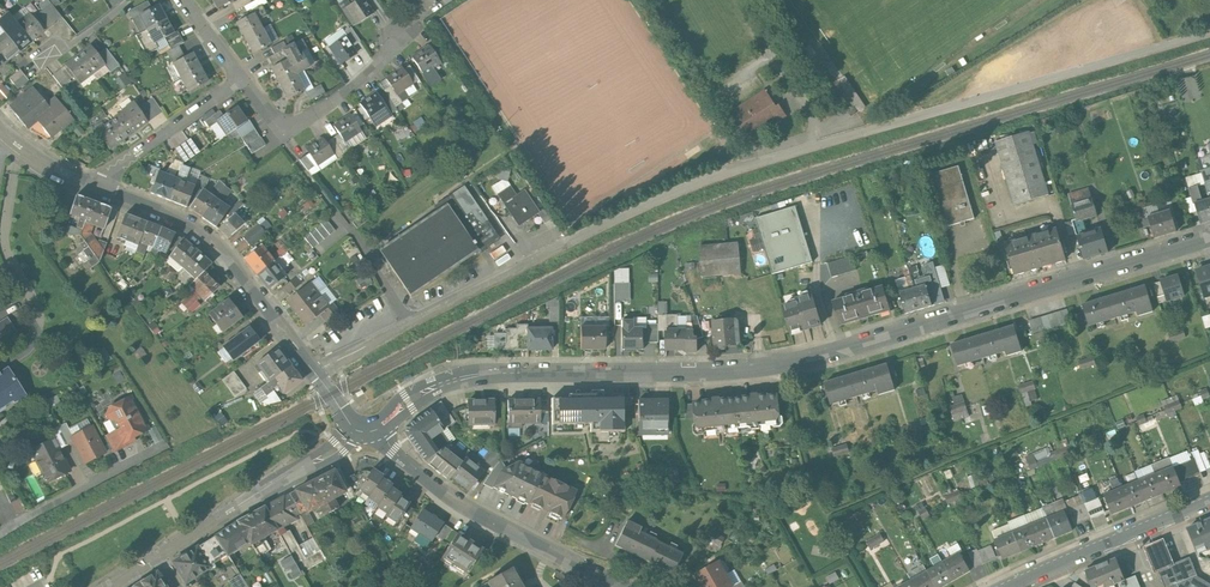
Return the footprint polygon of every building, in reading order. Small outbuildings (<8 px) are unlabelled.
[(217,9),(234,0),(212,0),(217,9)] [(243,16),(245,19),(236,23),(245,38),(262,29),(257,21),(267,16),(262,6),(267,4),(265,0),(257,0),(244,7),(248,13),(243,16)] [(349,7),(353,14),(351,16),(357,24),(373,14),(364,0),(359,0),(349,7)] [(427,9),(440,0),(421,0),(427,9)] [(147,2),(128,12),(132,20),(151,9),(147,2)] [(51,3),(36,14),(47,29),(62,17),(51,3)] [(151,9),(132,20),(140,34),(166,20),(158,6),(151,9)] [(10,15),(0,23),(0,28),(7,37),(19,52),(32,42),(19,26),(10,15)] [(44,32),(32,17),(19,26),(32,42),(44,32)] [(140,34),(136,36),(147,55),(158,49),(155,43),(164,38),(173,33),(166,20),(140,34)] [(262,29),(245,38),(253,54),(271,45),(262,29)] [(173,33),(164,38),(171,51),(184,44),(177,31),(173,33)] [(7,37),(0,42),(0,53),(7,62),(19,52),(7,37)] [(345,37),(331,47),(337,54),(334,55),(340,64),(356,53),(345,37)] [(284,41),(271,48),(275,55),(282,51),(287,48),(284,41)] [(287,48),(282,51),(287,60),(289,59),(297,74),(309,68),(309,66),(306,68),(303,63),(306,61),(301,52),(299,53),(294,44),(287,48)] [(91,47),(79,56),(91,72),(103,63),(91,47)] [(429,47),(413,57),(422,70),(430,65),(431,68),(439,62),(429,47)] [(192,54),(174,64),(182,78),(199,69),(192,54)] [(79,56),(66,65),(78,82),(91,72),(79,56)] [(287,60),(271,69),(280,84),(297,74),(289,59),(287,60)] [(61,69),(53,75),(62,88),(71,82),(61,69)] [(199,69),(182,78),(190,92),(207,83),(199,69)] [(404,69),(387,80),(396,93),(403,88),(404,90),(413,84),(404,69)] [(28,81),(20,70),(9,79),(18,90),(28,81)] [(125,73),(116,79),(124,89),(133,82),(125,73)] [(1177,81),(1186,104),(1204,96),(1195,73),(1177,81)] [(297,74),(280,84),(288,100),(306,91),(297,74)] [(840,80),(862,107),(868,102),(847,75),(840,80)] [(850,102),(836,81),(832,84),(834,87),(833,89),(844,106),(850,102)] [(0,85),(0,101),(2,103),(11,95),(2,84),(0,85)] [(34,89),(10,107),(26,127),(49,109),(34,89)] [(767,91),(730,113),(738,126),(742,123),(746,128),(744,129),(750,138),(787,115),(781,106),(775,110),(773,105),(775,104),(767,91)] [(376,94),(360,104),(375,127),(384,121),(380,114),(387,109),(376,94)] [(163,112),(153,98),(146,103),(156,117),(163,112)] [(36,120),(51,139),(74,122),(59,103),(36,120)] [(156,117),(146,103),(141,107),(150,120),(156,117)] [(148,124),(134,104),(123,112),(124,114),(136,131),(137,132),(148,124)] [(223,117),(217,121),(218,123),(227,136),(235,130),(246,122),(236,108),(223,117)] [(220,111),(205,122),(210,128),(218,123),(217,121),(223,117),(220,111)] [(124,114),(111,123),(123,140),(136,131),(124,114)] [(350,117),(335,127),(344,140),(350,136),(352,138),(360,132),(350,117)] [(246,122),(235,130),(245,146),(260,137),(249,120),(246,122)] [(123,140),(111,123),(99,132),(111,149),(123,140)] [(1029,132),(995,143),(1002,166),(1001,167),(1013,205),(1048,195),(1029,132)] [(323,139),(307,150),(316,164),(324,159),(325,161),(334,155),(327,145),(323,139)] [(189,141),(176,150),(184,161),(197,152),(189,141)] [(333,141),(327,145),(334,155),(334,156),(341,152),(333,141)] [(723,150),(717,152),(721,165),(727,163),(723,150)] [(164,174),(159,172),(156,179),(151,193),(169,200),(177,179),(183,165),(183,163),(175,160),(164,174)] [(190,168),(183,165),(177,179),(184,182),(190,168)] [(149,166),(145,175),(156,179),(159,172),(160,171),(149,166)] [(929,176),(944,228),(975,220),(960,167),(929,176)] [(207,178),(199,176),(196,182),(203,186),(207,178)] [(497,192),(512,186),(508,177),(493,184),(497,192)] [(184,182),(177,179),(169,200),(186,207),(195,186),(184,182)] [(220,181),(211,194),(217,197),(223,188),(225,186),(220,181)] [(519,193),(513,184),(499,194),(505,202),(519,193)] [(223,188),(217,197),(222,201),(229,192),(223,188)] [(445,206),(378,251),(409,296),(476,252),(477,254),(493,243),(488,235),(493,232),(464,188),(443,202),(445,206)] [(201,190),(189,208),(202,218),(217,197),(211,194),(210,196),(201,190)] [(1202,200),(1199,191),(1191,193),(1196,210),(1193,211),(1194,215),(1197,214),(1200,223),(1209,220),(1209,201),(1209,198),(1202,200)] [(524,192),(505,205),(519,226),(537,214),(538,213),(524,192)] [(93,202),(76,196),(69,216),(75,219),(76,216),(81,218),(86,220),(87,220),(93,202)] [(217,197),(202,218),(216,227),(228,209),(220,203),(222,201),(217,197)] [(1091,200),(1071,206),(1075,220),(1076,222),(1082,220),(1096,215),(1091,200)] [(111,209),(93,202),(87,220),(86,220),(83,229),(91,232),(92,227),(92,224),(103,229),(111,209)] [(239,202),(233,208),(236,212),(243,206),(239,202)] [(796,206),(755,218),(773,274),(813,262),(796,206)] [(538,213),(537,214),(545,225),(552,219),(545,208),(538,213)] [(1169,210),(1146,217),(1153,238),(1176,231),(1169,210)] [(147,222),(125,214),(116,238),(138,246),(147,222)] [(234,214),(218,228),(228,238),(244,225),(234,214)] [(362,215),(352,223),(357,229),(367,221),(362,215)] [(81,218),(76,230),(82,232),(83,229),(86,220),(81,218)] [(328,218),(305,236),(315,248),(337,229),(328,218)] [(1094,231),(1086,233),(1082,220),(1076,222),(1075,220),(1070,221),(1082,260),(1108,252),(1099,226),(1093,228),(1094,231)] [(160,228),(147,222),(138,246),(135,251),(144,255),(148,245),(153,247),(160,228)] [(259,225),(243,238),(250,246),(266,234),(259,225)] [(175,234),(160,228),(153,247),(152,248),(166,254),(175,234)] [(91,232),(83,229),(82,232),(80,236),(99,262),(103,252),(90,233),(91,232)] [(1055,229),(1005,244),(1013,273),(1064,258),(1055,229)] [(175,234),(166,254),(169,257),(182,240),(182,239),(175,234)] [(189,245),(182,240),(169,257),(182,268),(197,252),(188,245),(189,245)] [(704,273),(744,271),(742,242),(703,244),(704,273)] [(261,247),(245,259),(257,274),(277,259),(274,255),(270,258),(261,247)] [(280,250),(274,255),(277,259),(283,254),(280,250)] [(144,255),(135,251),(135,253),(128,259),(136,262),(135,265),(140,267),(144,255)] [(197,252),(182,268),(195,280),(204,272),(211,264),(206,260),(197,252)] [(283,254),(277,259),(280,263),(286,258),(283,254)] [(857,257),(825,260),(827,278),(859,275),(857,257)] [(277,259),(257,274),(269,289),(285,277),(276,266),(280,263),(277,259)] [(632,267),(616,267),(616,300),(631,300),(632,267)] [(1196,271),(1204,298),(1209,296),(1209,267),(1196,271)] [(213,281),(204,272),(195,280),(190,285),(197,293),(203,287),(212,295),(219,288),(213,281)] [(918,274),(910,276),(912,283),(917,281),(920,280),(918,274)] [(905,277),(896,280),(900,293),(899,293),(901,301),(898,302),(899,308),(903,307),(905,314),(919,310),(912,283),(910,276),(909,276),(905,277)] [(1178,276),(1160,282),(1166,301),(1184,296),(1178,276)] [(296,277),(283,287),(288,294),(301,284),(296,277)] [(925,285),(919,287),(917,281),(912,283),(919,310),(932,306),(925,285)] [(1166,301),(1160,282),(1153,284),(1159,303),(1166,301)] [(309,283),(289,300),(297,310),(318,294),(309,283)] [(1145,286),(1082,305),(1089,326),(1136,312),(1138,316),(1153,312),(1152,307),(1145,286)] [(212,295),(203,287),(197,293),(201,297),(199,299),(202,302),(204,300),(205,301),(212,295)] [(868,289),(846,296),(847,298),(833,302),(840,326),(890,310),(883,287),(869,291),(868,289)] [(318,294),(297,310),(308,324),(320,314),(329,308),(328,307),(318,294)] [(812,294),(796,299),(797,302),(783,306),(790,332),(801,328),(802,330),(821,324),(812,294)] [(241,318),(228,300),(209,315),(222,333),(241,318)] [(328,307),(329,308),(320,314),(325,321),(338,311),(332,304),(328,307)] [(1050,313),(1054,328),(1073,322),(1069,308),(1050,313)] [(677,316),(666,316),(666,331),(666,350),(687,350),(687,351),(698,351),(698,342),(696,342),(697,340),(696,339),(694,339),(694,331),(677,331),(677,316)] [(698,316),(690,319),(694,331),(694,339),(696,339),(697,340),(704,338),(698,316)] [(0,322),(0,348),(1,350),(13,342),(10,337),(16,333),(6,318),(0,322)] [(631,320),(622,320),(621,321),(621,349),(643,349),(643,342),(643,328),(632,328),(632,321),(631,320)] [(734,320),(714,322),(716,348),(736,346),(734,320)] [(659,325),(646,325),(646,328),(643,328),(643,342),(659,342),(659,331),(659,325)] [(527,330),(527,326),(517,326),(517,330),(508,330),(508,336),(505,336),(505,343),(502,343),(502,351),(527,351),(551,351),(551,330),(527,330)] [(1014,326),(951,345),(957,366),(1005,352),(1007,356),(1022,352),(1020,347),(1014,326)] [(604,327),(580,328),(580,350),(604,350),(604,327)] [(249,328),(231,341),(241,355),(259,343),(249,328)] [(1183,330),(1168,334),(1171,342),(1186,338),(1183,330)] [(278,348),(257,364),(270,381),(291,366),(278,348)] [(1093,357),(1078,361),(1081,369),(1096,365),(1093,357)] [(887,364),(824,384),(831,405),(877,391),(878,395),(895,390),(894,386),(887,364)] [(270,381),(274,387),(278,384),(280,386),(279,387),(284,394),(302,380),(295,371),(291,366),(270,381)] [(0,374),(0,412),(5,409),(6,404),(4,402),(11,397),(15,402),(25,396),(7,369),(0,374)] [(246,389),(233,371),(222,380),(235,397),(246,389)] [(270,381),(260,389),(266,396),(273,390),(272,388),(274,387),(270,381)] [(1033,381),(1018,386),(1020,394),(1036,389),(1033,381)] [(569,398),(551,399),(552,425),(590,424),(590,433),(624,432),(623,398),(596,398),(596,394),(569,395),(569,398)] [(752,397),(743,398),(743,399),(736,400),(739,429),(749,428),(753,430),(761,430),(760,427),(771,425),(775,428),(781,427),(784,424),(783,417),(780,415),(780,410),(779,396),(779,395),(769,396),(769,395),(758,396),(758,395),(752,396),(752,397)] [(786,395),(779,396),(780,410),(788,409),(786,395)] [(138,415),(129,397),(108,408),(109,408),(106,414),(109,420),(115,422),(119,429),(117,430),(118,433),(123,444),(124,443),(149,430),(144,421),(140,423),(136,416),(138,415)] [(729,399),(720,400),(720,399),(713,400),(713,401),(703,402),(704,403),(693,404),(695,418),(696,424),(693,427),(694,433),(697,436),(704,435),(707,432),(718,431),(718,434),(726,433),(729,430),(739,429),(736,400),(729,400),(729,399)] [(539,400),(508,401),(509,428),(521,427),(521,423),(540,423),(539,400)] [(492,401),(468,401),(468,427),(492,426),(492,401)] [(670,424),(670,401),(650,401),(639,401),(639,420),(642,420),(642,431),(657,431),(657,433),(669,433),(669,424),(670,424)] [(965,402),(950,407),(952,415),(967,410),(965,402)] [(693,404),(684,405),(686,419),(695,418),(693,404)] [(443,448),(437,453),(429,440),(444,429),(439,422),(430,410),(406,427),(405,433),(425,461),(449,480),(451,476),(462,463),(443,448)] [(449,414),(439,422),(444,429),(448,426),(454,422),(449,414)] [(70,427),(73,433),(88,427),(85,421),(70,427)] [(66,423),(58,428),(68,446),(75,442),(72,438),(73,437),(66,423)] [(916,424),(901,428),(903,436),(918,432),(916,424)] [(444,429),(429,440),(437,453),(443,448),(454,440),(457,438),(448,426),(444,429)] [(58,428),(57,427),(51,430),(61,449),(68,446),(58,428)] [(104,453),(92,428),(73,437),(72,438),(75,442),(85,463),(104,453)] [(118,433),(107,439),(106,436),(105,436),(114,453),(126,446),(124,443),(123,444),(118,433)] [(847,445),(832,449),(834,457),(849,452),(847,445)] [(58,450),(37,461),(43,474),(42,477),(43,480),(47,481),(47,482),(69,471),(58,450)] [(462,463),(451,476),(469,491),(484,472),(465,458),(462,463)] [(493,469),(484,484),(493,489),(493,487),(500,472),(507,469),(501,460),(493,469)] [(1193,460),(1178,466),(1184,480),(1199,474),(1193,460)] [(507,469),(500,472),(493,487),(528,504),(529,502),(542,475),(543,474),(519,462),(507,469)] [(1173,468),(1156,475),(1163,493),(1181,486),(1173,468)] [(373,469),(360,488),(361,490),(369,496),(370,496),(381,478),(382,479),(383,476),(373,469)] [(334,471),(315,481),(331,512),(338,508),(335,501),(330,500),(345,492),(334,471)] [(576,492),(542,475),(529,502),(563,519),(576,492)] [(1163,493),(1156,475),(1139,482),(1146,500),(1163,493)] [(381,478),(370,496),(369,496),(368,498),(378,505),(379,505),(390,487),(391,488),(392,485),(382,479),(381,478)] [(1118,479),(1110,483),(1114,492),(1104,496),(1112,515),(1129,507),(1122,489),(1118,479)] [(315,481),(296,491),(296,492),(290,495),(300,513),(306,509),(307,512),(308,512),(322,504),(320,508),(324,515),(331,512),(315,481)] [(1139,482),(1122,489),(1129,507),(1146,500),(1139,482)] [(390,487),(379,505),(378,505),(377,507),(387,514),(399,497),(401,494),(391,488),(390,487)] [(639,497),(625,490),(621,497),(635,504),(639,497)] [(283,497),(264,508),(276,530),(283,526),(296,519),(294,516),(300,513),(290,495),(284,498),(283,497)] [(399,497),(387,514),(386,516),(397,524),(401,517),(409,505),(410,503),(399,497)] [(1099,498),(1084,504),(1090,520),(1105,514),(1099,498)] [(1075,526),(1090,520),(1084,504),(1068,511),(1075,526)] [(409,505),(401,517),(407,521),(415,509),(409,505)] [(264,508),(238,522),(250,542),(249,542),(259,557),(270,550),(265,539),(266,536),(276,530),(264,508)] [(314,523),(308,512),(307,512),(306,509),(300,513),(307,527),(314,523)] [(443,523),(423,510),(411,528),(431,542),(443,523)] [(1064,513),(1047,520),(1055,538),(1072,531),(1064,513)] [(1047,520),(1030,527),(1038,545),(1055,538),(1047,520)] [(1187,529),(1197,553),(1209,548),(1209,520),(1187,529)] [(684,554),(639,532),(641,528),(627,521),(625,526),(615,545),(674,574),(684,554)] [(238,522),(215,536),(227,555),(228,555),(233,553),(241,549),(240,548),(249,542),(250,542),(238,522)] [(445,525),(437,537),(444,541),(452,529),(445,525)] [(305,559),(290,531),(287,532),(283,526),(276,530),(301,574),(326,560),(320,551),(305,559)] [(1030,527),(1013,534),(1021,552),(1038,545),(1030,527)] [(452,529),(444,541),(450,545),(458,533),(452,529)] [(725,539),(711,532),(707,539),(721,546),(725,539)] [(483,550),(458,533),(450,545),(442,557),(466,573),(471,565),(472,565),(483,550)] [(881,534),(866,542),(868,546),(883,538),(881,534)] [(1013,534),(996,541),(1004,559),(1021,552),(1013,534)] [(215,536),(201,545),(212,565),(227,555),(215,536)] [(883,538),(868,546),(870,549),(885,541),(883,538)] [(1154,573),(1158,572),(1174,565),(1163,539),(1144,547),(1154,573)] [(198,547),(173,562),(186,583),(211,568),(198,547)] [(979,553),(984,564),(996,559),(991,547),(979,553)] [(977,550),(969,553),(975,568),(984,564),(979,553),(977,550)] [(960,554),(943,563),(953,580),(970,571),(960,554)] [(1174,565),(1158,572),(1164,586),(1209,586),(1209,585),(1199,578),(1191,558),(1174,565)] [(1115,559),(1085,571),(1091,586),(1140,586),(1135,576),(1124,581),(1115,559)] [(706,561),(691,570),(695,576),(709,568),(706,561)] [(695,576),(701,586),(704,586),(726,574),(719,562),(709,568),(695,576)] [(927,572),(936,586),(942,586),(953,580),(943,563),(927,572)] [(488,581),(492,586),(521,586),(511,568),(488,581)] [(231,579),(236,586),(251,586),(243,572),(231,579)] [(911,581),(915,586),(936,586),(927,572),(911,581)] [(135,586),(166,586),(157,573),(135,586)] [(704,586),(733,586),(726,574),(704,586)]
